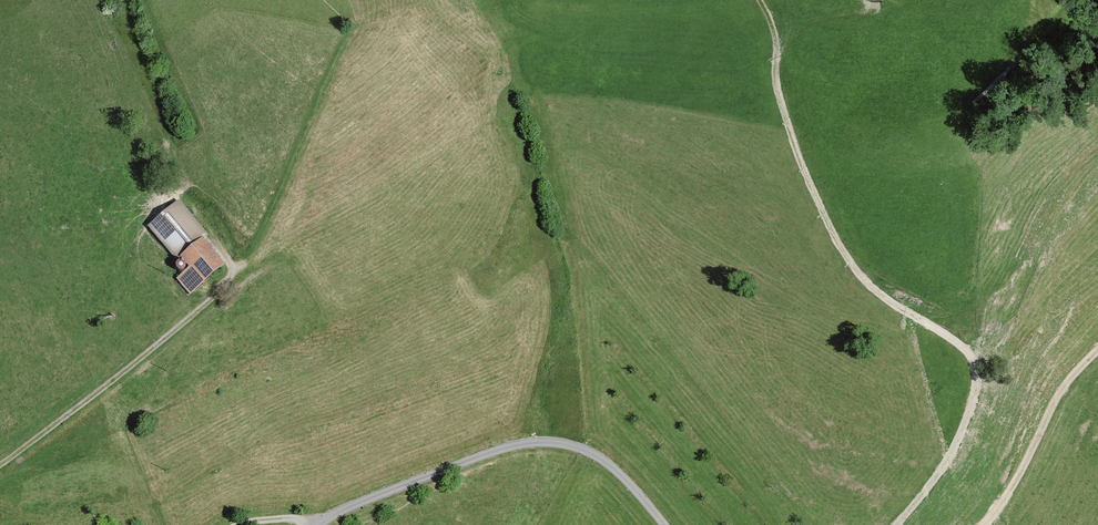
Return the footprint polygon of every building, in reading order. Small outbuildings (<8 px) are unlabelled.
[(208,234),(179,201),(150,226),(179,259),(182,256),(191,267),(179,278),(190,292),(223,264),(202,240),(208,234)]
